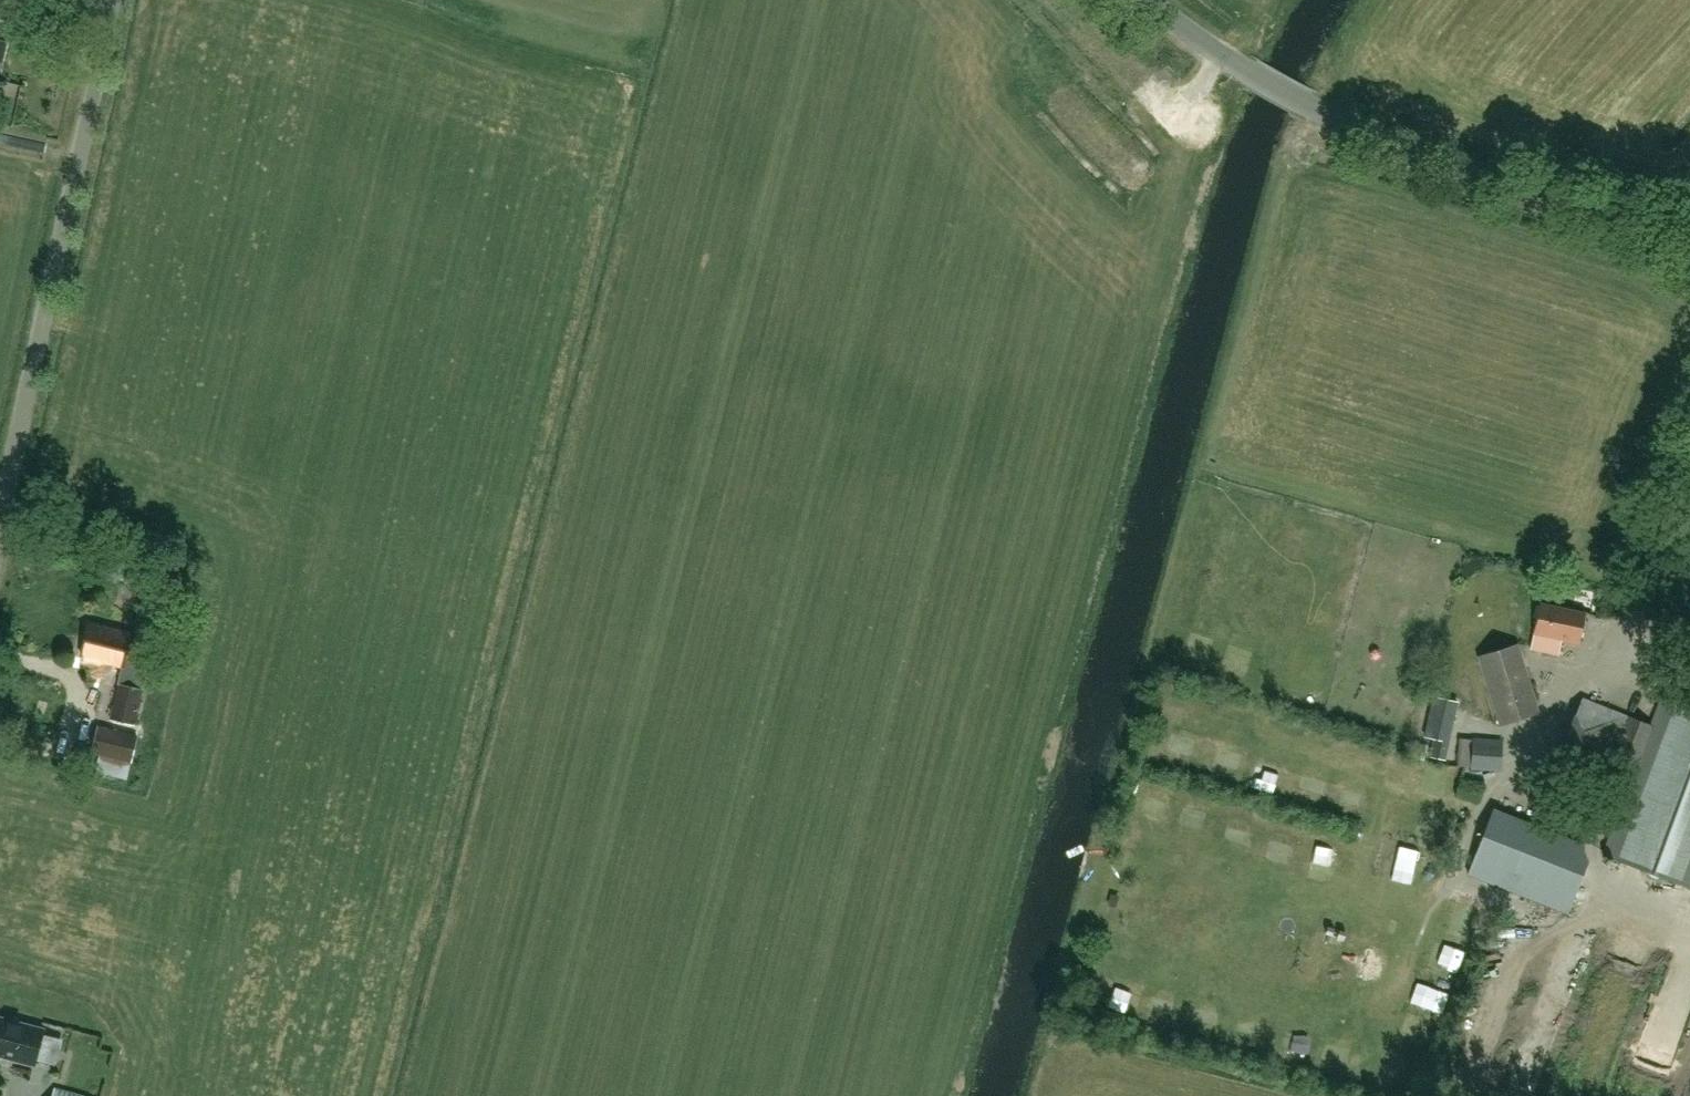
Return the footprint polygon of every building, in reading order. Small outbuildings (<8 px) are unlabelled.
[(24,95),(25,84),(1,83),(1,94),(24,95)] [(1579,644),(1586,612),(1541,602),(1535,633),(1562,638),(1561,640),(1579,644)] [(119,685),(120,685),(112,718),(134,724),(143,690),(142,689),(154,640),(131,635),(132,634),(89,624),(82,656),(124,665),(119,685)] [(1499,724),(1539,712),(1519,644),(1479,656),(1499,724)] [(1557,770),(1627,796),(1605,855),(1689,886),(1689,705),(1664,695),(1641,687),(1630,716),(1583,698),(1557,770)] [(1443,759),(1454,709),(1456,701),(1434,696),(1425,736),(1434,738),(1430,756),(1443,759)] [(92,752),(99,754),(131,762),(137,736),(109,729),(98,726),(92,752)] [(1471,768),(1488,769),(1499,769),(1502,740),(1473,737),(1471,768)] [(1166,803),(1169,792),(1147,786),(1144,797),(1166,803)] [(1468,875),(1497,886),(1568,913),(1588,860),(1583,844),(1494,808),(1468,875)] [(1452,951),(1462,955),(1470,937),(1460,932),(1452,951)] [(35,1065),(44,1029),(0,1018),(0,1056),(35,1065)] [(57,1087),(54,1095),(89,1095),(57,1087)]
